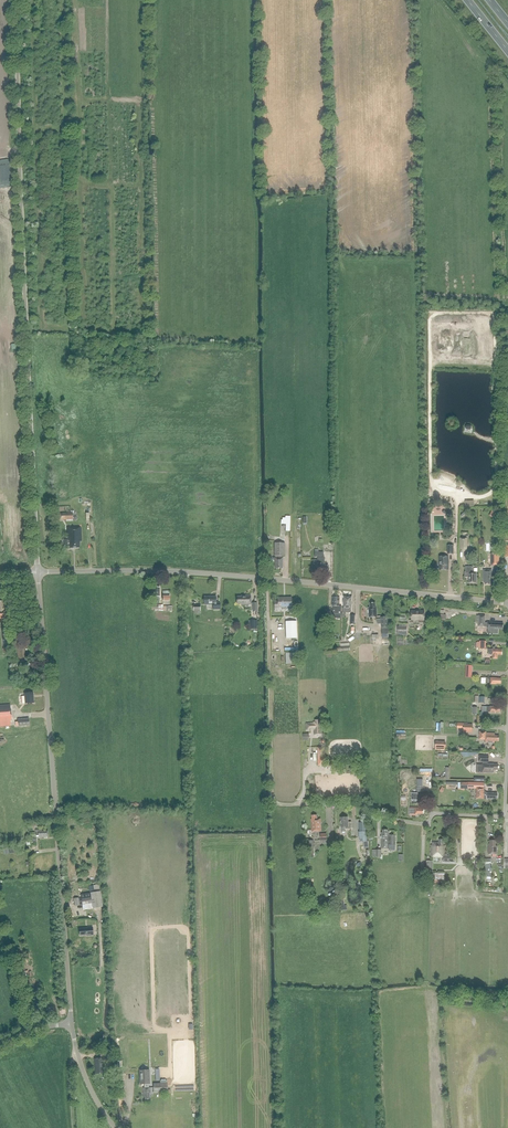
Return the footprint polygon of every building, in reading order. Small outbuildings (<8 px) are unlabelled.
[(493,510),(489,514),(494,519),(498,515),(493,510)] [(290,516),(285,516),(285,518),(282,518),(282,520),(281,520),(281,524),(285,524),(285,531),(290,531),(290,516)] [(77,527),(67,527),(68,540),(63,540),(64,545),(68,545),(68,544),(70,544),(70,549),(80,548),(79,542),(82,542),(81,528),(77,528),(77,527)] [(285,543),(275,543),(274,556),(276,556),(276,558),(274,558),(274,562),(275,562),(275,568),(281,568),(281,566),(283,566),(283,558),(282,558),(282,556),(285,556),(285,543)] [(324,556),(323,556),(323,552),(315,552),(314,557),(317,557),(317,560),(314,560),(314,564),(314,571),(324,571),(324,556)] [(491,565),(499,565),(499,553),(491,554),(491,565)] [(439,557),(439,570),(447,570),(447,566),(448,566),(448,557),(439,557)] [(473,574),(473,567),(466,567),(466,572),(465,572),(465,576),(469,576),(469,582),(476,582),(476,574),(473,574)] [(490,578),(492,578),(492,570),(483,570),(483,582),(485,582),(485,584),(490,584),(490,578)] [(251,605),(251,595),(241,595),(241,597),(236,597),(236,604),(241,604),(241,605),(251,605)] [(352,597),(344,596),(344,600),(343,600),(343,603),(344,603),(344,608),(342,608),(342,613),(344,613),(345,612),(351,613),(351,608),(352,597)] [(204,597),(204,605),(213,605),(213,610),(219,610),(219,603),(216,603),(216,597),(204,597)] [(277,601),(274,601),(274,608),(278,608),(278,607),(282,607),(282,609),(284,609),(284,607),(291,606),(291,597),(277,597),(277,601)] [(339,602),(339,598),(332,597),(331,606),(333,606),(332,614),(335,614),(335,618),(340,618),(341,614),(341,606),(339,606),(339,602)] [(415,620),(420,620),(420,622),(421,623),(423,623),(423,622),(424,620),(424,611),(411,611),(411,620),(415,620)] [(479,623),(479,626),(487,627),(487,628),(492,628),(492,633),(498,634),(498,628),(503,629),(503,623),(498,623),(499,623),(493,623),(485,622),(485,616),(479,615),(479,623)] [(389,638),(388,617),(380,617),(381,627),(382,639),(389,638)] [(285,621),(286,638),(297,638),(296,621),(285,621)] [(402,624),(399,624),(398,626),(398,633),(407,634),(407,626),(406,626),(407,625),(402,624)] [(16,647),(19,662),(26,661),(24,648),(23,648),(22,643),(18,644),(18,646),(16,647)] [(350,650),(349,643),(341,643),(341,647),(338,648),(338,651),(350,650)] [(492,649),(488,649),(488,655),(491,655),(493,655),(493,659),(498,659),(498,655),(502,655),(502,650),(498,649),(492,649)] [(22,703),(25,703),(25,704),(33,703),(32,693),(24,693),(24,696),(21,697),(22,703)] [(10,726),(9,720),(11,720),(10,705),(0,706),(0,727),(10,726)] [(314,723),(307,723),(307,730),(314,730),(314,734),(322,734),(322,725),(321,725),(320,720),(315,720),(315,722),(314,722),(314,723)] [(472,733),(472,725),(463,725),(463,733),(472,733)] [(499,741),(499,736),(495,736),(495,733),(486,733),(486,732),(479,732),(479,737),(479,736),(479,740),(485,740),(485,743),(495,743),(495,741),(499,741)] [(484,773),(494,773),(494,770),(498,770),(498,765),(494,765),(487,764),(487,762),(489,762),(489,756),(480,756),(479,762),(483,762),(483,765),(477,765),(477,773),(484,773)] [(477,788),(477,794),(477,798),(476,799),(484,799),(487,799),(493,799),(497,799),(497,794),(493,794),(493,793),(487,793),(484,793),(484,788),(477,788)] [(311,819),(311,831),(320,831),(320,818),(316,818),(316,815),(312,815),(312,819),(311,819)] [(345,828),(351,828),(351,821),(348,822),(348,817),(340,817),(341,827),(341,830),(345,830),(345,828)] [(42,829),(35,830),(36,836),(39,835),(39,838),(46,837),(46,836),(48,836),(48,831),(42,831),(42,829)] [(389,850),(395,850),(395,835),(389,835),(389,831),(388,831),(388,830),(382,830),(382,832),(381,832),(381,848),(389,848),(389,850)] [(367,841),(366,831),(359,832),(359,838),(360,838),(360,842),(367,841)] [(443,845),(443,839),(439,839),(439,842),(432,842),(432,845),(431,845),(431,857),(440,857),(440,856),(443,856),(443,861),(455,861),(455,857),(451,857),(451,855),(447,855),(447,853),(444,853),(445,845),(443,845)] [(489,843),(488,854),(497,854),(497,846),(496,846),(496,840),(490,840),(490,843),(489,843)] [(15,872),(23,872),(23,863),(15,863),(15,872)] [(444,873),(434,873),(434,883),(438,883),(438,880),(444,880),(444,873)] [(82,904),(83,910),(103,907),(100,891),(94,892),(93,885),(89,886),(90,893),(81,894),(81,898),(79,898),(73,898),(74,906),(82,904)] [(80,929),(80,936),(87,935),(87,936),(94,936),(93,927),(88,927),(88,928),(80,929)] [(103,1073),(103,1068),(104,1068),(103,1058),(94,1059),(94,1066),(96,1066),(96,1073),(103,1073)] [(149,1070),(139,1070),(140,1084),(144,1084),(144,1088),(143,1088),(143,1097),(145,1097),(145,1099),(149,1099),(149,1093),(150,1093),(150,1087),(149,1087),(148,1084),(150,1084),(149,1070)] [(167,1083),(153,1084),(153,1093),(168,1092),(167,1083)]
